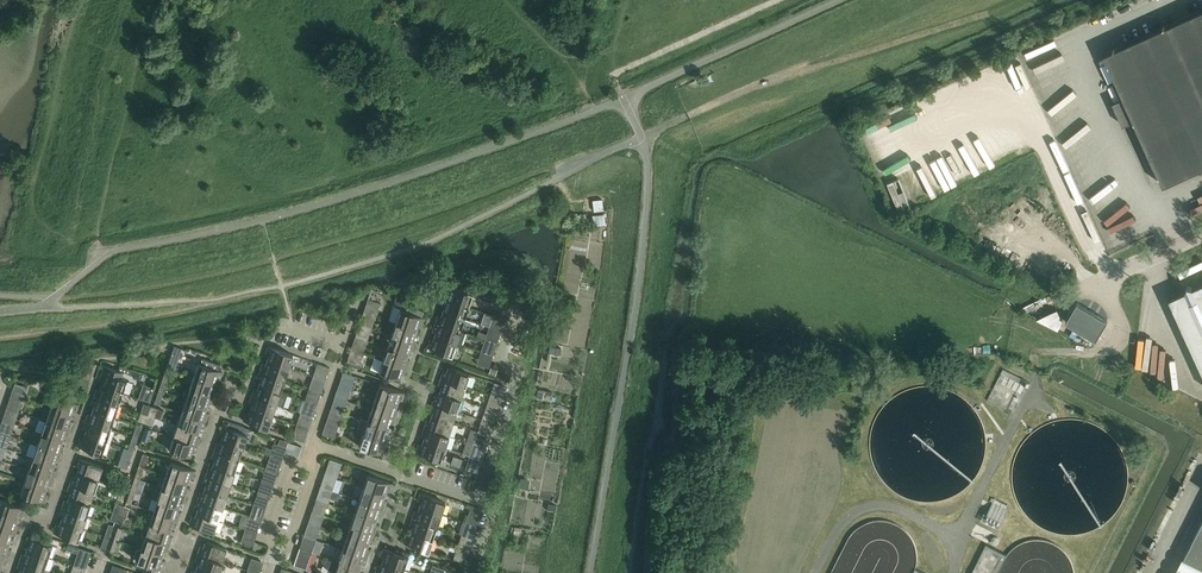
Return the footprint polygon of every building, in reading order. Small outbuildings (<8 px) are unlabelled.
[(1201,168),(1201,10),(1104,54),(1124,97),(1113,102),(1123,125),(1134,120),(1163,185),(1201,168)] [(1169,298),(1201,371),(1201,283),(1192,288),(1187,286),(1186,291),(1169,298)] [(446,290),(444,298),(468,306),(472,293),(453,287),(451,292),(446,290)] [(371,289),(368,299),(375,301),(378,291),(371,289)] [(478,289),(476,296),(483,298),(485,291),(478,289)] [(397,296),(395,300),(397,304),(401,306),(402,304),(404,299),(397,296)] [(446,307),(444,312),(464,318),(468,306),(444,298),(441,306),(446,307)] [(366,304),(378,308),(380,303),(375,301),(368,299),(366,304)] [(1078,303),(1067,321),(1096,339),(1108,320),(1078,303)] [(393,306),(388,320),(396,322),(416,329),(417,325),(421,326),(424,318),(424,317),(405,311),(400,309),(401,308),(393,306)] [(1058,328),(1063,318),(1058,307),(1035,316),(1058,328)] [(495,309),(493,315),(505,319),(507,313),(495,309)] [(438,315),(435,322),(460,331),(464,318),(444,312),(443,316),(438,315)] [(491,319),(504,323),(505,319),(493,315),(491,319)] [(361,319),(359,324),(372,328),(373,323),(361,319)] [(396,322),(392,335),(416,343),(418,335),(414,334),(416,329),(396,322)] [(438,331),(436,336),(456,343),(456,342),(461,344),(465,333),(460,331),(435,322),(433,330),(438,331)] [(359,324),(357,328),(370,333),(372,328),(359,324)] [(486,334),(484,339),(497,343),(499,338),(486,334)] [(392,335),(387,347),(407,354),(409,349),(413,350),(416,343),(392,335)] [(451,355),(456,343),(436,336),(434,341),(430,339),(427,347),(451,355)] [(483,344),(495,348),(497,343),(484,339),(483,344)] [(352,343),(351,349),(363,353),(365,348),(352,343)] [(483,344),(480,351),(493,355),(495,348),(483,344)] [(270,356),(269,360),(288,367),(293,355),(268,346),(265,355),(270,356)] [(387,347),(383,359),(408,367),(410,360),(406,358),(407,354),(387,347)] [(351,349),(349,353),(362,358),(363,353),(351,349)] [(198,363),(194,376),(214,383),(215,378),(220,380),(223,372),(216,370),(218,364),(202,358),(200,364),(198,363)] [(405,375),(408,367),(383,359),(379,372),(399,378),(401,373),(405,375)] [(488,368),(490,364),(490,363),(478,359),(476,364),(488,368)] [(262,364),(260,371),(284,379),(288,367),(269,360),(267,366),(262,364)] [(347,360),(345,366),(357,370),(359,364),(347,360)] [(316,368),(328,372),(330,367),(317,363),(316,368)] [(105,382),(103,386),(122,393),(127,380),(122,378),(124,372),(104,366),(100,380),(105,382)] [(167,367),(163,379),(168,381),(172,368),(167,367)] [(443,371),(440,379),(465,387),(469,374),(450,367),(448,372),(443,371)] [(491,367),(489,373),(495,376),(497,369),(491,367)] [(262,380),(260,385),(280,392),(284,379),(260,371),(257,379),(262,380)] [(343,371),(341,377),(353,381),(355,376),(343,371)] [(194,376),(190,388),(214,396),(217,389),(212,387),(214,383),(194,376)] [(163,379),(159,391),(163,393),(168,381),(163,379)] [(443,387),(441,392),(461,399),(465,387),(440,379),(438,386),(443,387)] [(15,383),(11,395),(23,400),(27,387),(15,383)] [(311,383),(309,388),(321,392),(323,387),(311,383)] [(494,383),(490,395),(502,399),(506,387),(494,383)] [(380,384),(376,397),(396,403),(397,399),(402,400),(404,392),(380,384)] [(254,390),(252,395),(276,403),(283,406),(287,394),(280,392),(277,390),(260,385),(259,390),(254,388),(254,390)] [(97,389),(94,397),(118,405),(122,393),(103,386),(102,391),(97,389)] [(190,388),(186,400),(205,407),(207,402),(212,404),(214,396),(190,388)] [(307,393),(319,397),(321,392),(309,388),(307,393)] [(159,391),(154,403),(159,405),(163,393),(159,391)] [(336,391),(334,396),(347,401),(348,396),(336,391)] [(143,399),(145,400),(150,402),(152,394),(145,392),(143,399)] [(435,395),(432,403),(457,411),(461,399),(441,392),(440,397),(435,395)] [(254,405),(252,409),(272,416),(276,403),(252,395),(249,403),(254,405)] [(54,396),(50,409),(70,415),(71,411),(76,412),(79,404),(54,396)] [(334,396),(333,401),(345,406),(347,401),(334,396)] [(96,406),(95,410),(114,417),(118,405),(94,397),(92,404),(96,406)] [(376,397),(371,409),(396,417),(399,410),(394,408),(396,403),(376,397)] [(489,399),(486,406),(498,410),(501,403),(489,399)] [(186,400),(181,413),(206,421),(208,413),(204,412),(205,407),(186,400)] [(8,402),(6,408),(19,412),(20,407),(8,402)] [(144,403),(141,413),(148,415),(151,406),(144,403)] [(434,412),(433,416),(452,423),(457,411),(432,403),(430,410),(434,412)] [(151,406),(148,415),(155,417),(158,408),(151,406)] [(486,406),(483,414),(496,418),(498,410),(486,406)] [(302,407),(301,412),(313,416),(314,411),(302,407)] [(6,408),(5,412),(17,417),(19,412),(6,408)] [(158,408),(155,417),(162,419),(165,411),(158,408)] [(50,409),(46,421),(70,429),(73,422),(68,420),(70,415),(50,409)] [(246,412),(243,421),(267,429),(272,416),(252,409),(251,414),(246,412)] [(371,409),(367,421),(387,428),(389,423),(393,425),(396,417),(371,409)] [(88,413),(86,421),(110,429),(114,417),(95,410),(93,415),(88,413)] [(299,417),(311,421),(313,416),(301,412),(299,417)] [(138,421),(143,423),(145,423),(148,415),(141,413),(138,421)] [(181,413),(177,425),(197,431),(199,427),(203,428),(206,421),(181,413)] [(483,414),(482,419),(494,424),(496,418),(483,414)] [(148,415),(145,423),(152,426),(155,417),(148,415)] [(328,416),(326,421),(338,425),(340,421),(328,416)] [(427,419),(424,427),(448,435),(452,423),(433,416),(431,421),(427,419)] [(223,426),(220,434),(225,436),(223,440),(243,446),(247,434),(246,434),(249,427),(230,421),(225,419),(223,426)] [(480,424),(492,428),(494,424),(482,419),(480,424)] [(46,421),(42,433),(61,440),(63,435),(68,437),(70,429),(46,421)] [(88,430),(86,435),(106,441),(110,429),(86,421),(83,428),(88,430)] [(326,421),(324,426),(337,430),(338,425),(326,421)] [(367,421),(363,433),(388,442),(390,434),(386,433),(387,428),(367,421)] [(137,424),(132,437),(137,438),(142,426),(137,424)] [(478,431),(490,435),(492,428),(480,424),(479,427),(478,431)] [(177,425),(173,437),(198,445),(200,438),(195,436),(197,431),(177,425)] [(0,427),(0,432),(11,436),(12,430),(0,426),(0,427)] [(426,436),(425,441),(444,447),(448,435),(424,427),(422,435),(426,436)] [(146,428),(142,440),(147,442),(151,429),(146,428)] [(467,441),(466,441),(474,443),(475,439),(487,443),(490,435),(478,431),(472,429),(471,429),(467,441)] [(294,432),(292,437),(304,441),(306,436),(294,432)] [(42,433),(37,445),(62,453),(64,446),(60,444),(61,440),(42,433)] [(385,449),(388,442),(363,433),(359,446),(379,453),(381,448),(385,449)] [(80,437),(77,446),(82,447),(80,452),(100,459),(102,454),(106,441),(86,435),(85,439),(80,437)] [(132,437),(128,449),(133,451),(137,438),(132,437)] [(195,453),(198,445),(173,437),(169,450),(188,456),(190,451),(195,453)] [(475,439),(474,443),(486,447),(487,443),(475,439)] [(217,443),(214,451),(239,458),(243,446),(223,440),(222,445),(217,443)] [(440,460),(444,447),(425,441),(423,445),(418,444),(416,452),(440,460)] [(466,441),(462,453),(469,455),(474,443),(466,441)] [(272,448),(285,452),(286,447),(274,443),(272,448)] [(469,455),(482,460),(486,447),(474,443),(469,455)] [(37,445),(33,457),(53,464),(55,459),(59,461),(62,453),(37,445)] [(124,461),(129,463),(133,451),(128,449),(124,461)] [(216,460),(215,464),(235,470),(239,458),(214,451),(212,458),(216,460)] [(143,453),(139,465),(144,467),(148,455),(143,453)] [(477,473),(477,472),(482,460),(469,455),(465,469),(477,473)] [(33,457),(29,469),(54,478),(56,470),(51,469),(53,464),(33,457)] [(81,468),(79,473),(99,479),(103,467),(79,458),(76,466),(81,468)] [(171,462),(166,475),(187,482),(188,477),(192,479),(195,471),(171,462)] [(329,462),(327,467),(339,471),(341,466),(329,462)] [(267,463),(266,468),(278,472),(279,467),(267,463)] [(209,467),(206,475),(230,483),(235,470),(215,464),(213,469),(209,467)] [(139,465),(135,478),(139,480),(144,467),(139,465)] [(264,473),(276,477),(278,472),(266,468),(264,473)] [(29,469),(25,482),(45,488),(46,484),(51,485),(54,478),(29,469)] [(73,476),(71,483),(95,491),(99,479),(79,473),(78,477),(73,476)] [(125,474),(121,487),(126,488),(130,476),(125,474)] [(166,475),(162,487),(186,496),(189,488),(185,487),(187,482),(166,475)] [(208,484),(207,489),(226,495),(230,483),(206,475),(203,483),(208,484)] [(368,475),(364,488),(383,494),(385,490),(389,491),(392,483),(368,475)] [(135,478),(131,490),(135,491),(139,480),(135,478)] [(21,494),(26,496),(45,502),(48,494),(43,493),(45,488),(25,482),(21,494)] [(322,482),(320,487),(332,491),(334,486),(322,482)] [(73,492),(71,497),(91,503),(95,491),(71,483),(68,491),(73,492)] [(117,499),(122,501),(126,488),(121,487),(117,499)] [(162,487),(158,499),(178,506),(180,502),(184,503),(186,496),(162,487)] [(320,487),(319,491),(319,492),(331,496),(332,491),(320,487)] [(259,488),(257,492),(270,496),(271,492),(259,488)] [(364,488),(359,500),(384,508),(386,501),(382,499),(383,494),(364,488)] [(200,492),(198,499),(222,507),(226,495),(207,489),(205,493),(200,492)] [(131,490),(126,502),(131,504),(135,491),(131,490)] [(333,491),(330,498),(335,500),(338,498),(340,493),(333,491)] [(255,498),(268,502),(270,496),(257,492),(255,498)] [(423,502),(421,507),(441,514),(445,501),(421,493),(418,501),(423,502)] [(65,500),(62,507),(86,516),(91,503),(71,497),(69,502),(65,500)] [(158,499),(154,511),(178,520),(180,513),(177,511),(178,506),(158,499)] [(200,509),(199,512),(218,520),(222,507),(198,499),(195,507),(200,509)] [(0,502),(0,514),(14,518),(16,519),(17,515),(22,517),(25,508),(1,500),(0,502)] [(359,500),(355,512),(374,518),(376,519),(377,514),(381,516),(384,508),(359,500)] [(116,502),(113,511),(120,514),(123,505),(116,502)] [(123,505),(120,514),(127,516),(130,507),(123,505)] [(471,505),(470,509),(482,514),(484,509),(471,505)] [(64,517),(63,521),(82,528),(86,516),(62,507),(59,515),(64,517)] [(313,507),(312,511),(324,515),(326,511),(313,507)] [(415,510),(412,518),(414,518),(436,526),(441,514),(421,507),(419,512),(415,510)] [(468,515),(480,519),(482,514),(470,509),(468,515)] [(110,520),(115,521),(117,522),(118,518),(120,514),(113,511),(110,520)] [(154,511),(149,524),(169,530),(171,526),(175,527),(178,520),(154,511)] [(312,511),(310,516),(323,520),(324,515),(312,511)] [(192,516),(190,523),(189,524),(213,532),(218,520),(199,512),(197,517),(192,516)] [(251,512),(249,516),(261,521),(263,516),(251,512)] [(355,512),(351,524),(376,533),(378,525),(374,524),(376,519),(374,518),(355,512)] [(17,533),(19,525),(14,523),(16,519),(14,518),(0,514),(0,527),(17,533)] [(118,518),(117,522),(124,525),(127,516),(120,514),(118,518)] [(247,522),(260,526),(261,521),(249,516),(247,522)] [(413,527),(412,531),(432,538),(433,537),(439,539),(442,530),(436,528),(436,526),(414,518),(412,518),(409,526),(413,527)] [(56,524),(54,532),(78,540),(82,528),(63,521),(61,526),(56,524)] [(1201,566),(1201,522),(1184,558),(1201,566)] [(109,523),(105,535),(110,537),(114,525),(109,523)] [(149,524),(145,535),(170,544),(172,536),(168,535),(169,530),(149,524)] [(351,524),(347,537),(368,544),(369,539),(373,540),(376,533),(351,524)] [(118,526),(114,539),(119,540),(123,528),(118,526)] [(8,543),(9,539),(14,540),(17,533),(0,527),(0,541),(8,543)] [(463,529),(461,534),(473,539),(475,534),(463,529)] [(305,531),(304,535),(316,539),(317,535),(305,531)] [(407,535),(404,543),(428,551),(432,538),(412,531),(410,536),(407,535)] [(460,539),(472,544),(473,539),(461,534),(460,539)] [(105,535),(100,548),(105,549),(110,537),(105,535)] [(145,535),(141,548),(161,554),(162,550),(167,551),(170,544),(145,535)] [(304,535),(302,540),(302,541),(314,545),(316,539),(304,535)] [(30,546),(29,551),(48,557),(52,544),(28,536),(26,544),(30,546)] [(253,546),(255,541),(242,536),(241,541),(253,546)] [(347,537),(343,549),(367,557),(370,549),(366,548),(368,544),(347,537)] [(114,539),(110,551),(115,553),(119,540),(114,539)] [(8,557),(11,549),(6,548),(8,543),(0,541),(0,554),(8,557)] [(200,546),(198,553),(222,561),(226,549),(207,542),(205,548),(200,546)] [(1007,555),(993,547),(986,544),(971,572),(998,572),(1007,555)] [(141,568),(155,572),(160,572),(164,561),(159,559),(161,554),(141,548),(141,550),(137,549),(135,556),(138,557),(137,561),(142,563),(141,568)] [(385,558),(384,562),(403,569),(408,556),(383,548),(381,556),(385,558)] [(343,549),(339,561),(360,568),(361,563),(365,564),(367,557),(343,549)] [(22,553),(20,561),(44,569),(48,557),(29,551),(27,555),(22,553)] [(76,558),(88,562),(89,557),(77,553),(76,558)] [(199,567),(216,572),(218,572),(222,561),(198,553),(195,561),(200,562),(199,567)] [(1,563),(6,564),(8,557),(0,554),(0,565),(1,563)] [(454,554),(453,559),(465,564),(467,558),(454,554)] [(297,556),(294,565),(306,569),(309,560),(297,556)] [(1184,558),(1176,572),(1201,572),(1201,566),(1184,558)] [(358,572),(360,568),(339,561),(332,559),(327,572),(360,572),(358,572)] [(21,572),(43,572),(44,569),(20,561),(17,568),(22,570),(21,572)] [(247,570),(256,572),(260,572),(262,566),(250,562),(247,570)] [(375,572),(402,572),(403,569),(384,562),(382,567),(377,565),(375,572)] [(111,570),(121,572),(124,572),(125,569),(113,565),(111,570)] [(440,572),(451,572),(447,572),(444,571),(445,569),(432,565),(431,570),(440,572)]
